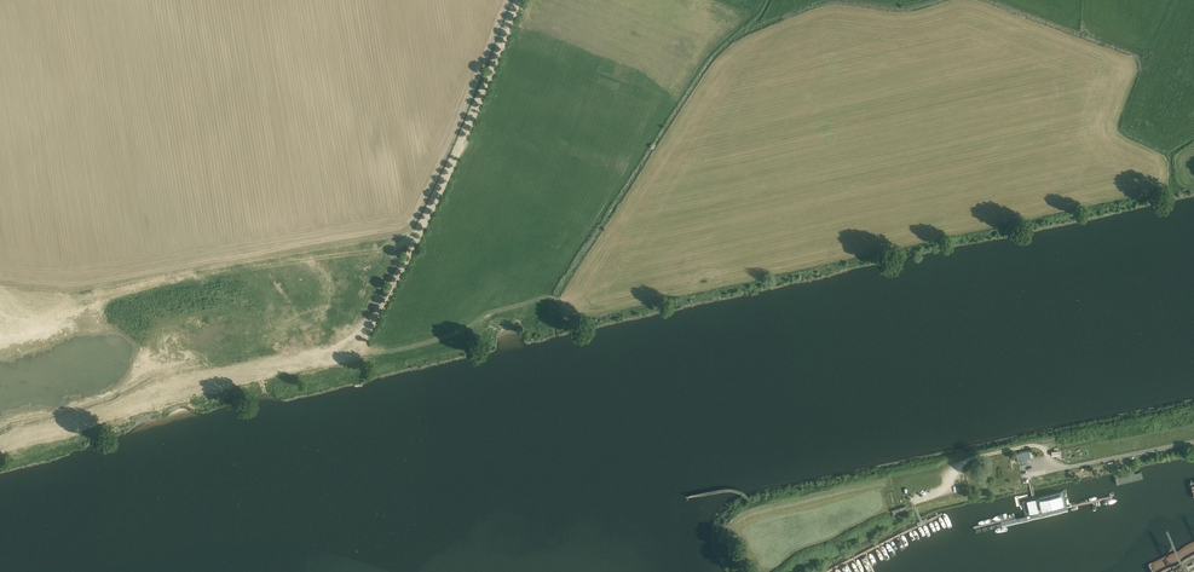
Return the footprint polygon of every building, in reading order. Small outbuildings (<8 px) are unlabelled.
[(1113,477),(1115,486),(1145,480),(1143,470),(1113,477)] [(1034,498),(1016,502),(1020,518),(1067,506),(1064,491),(1034,498)]
